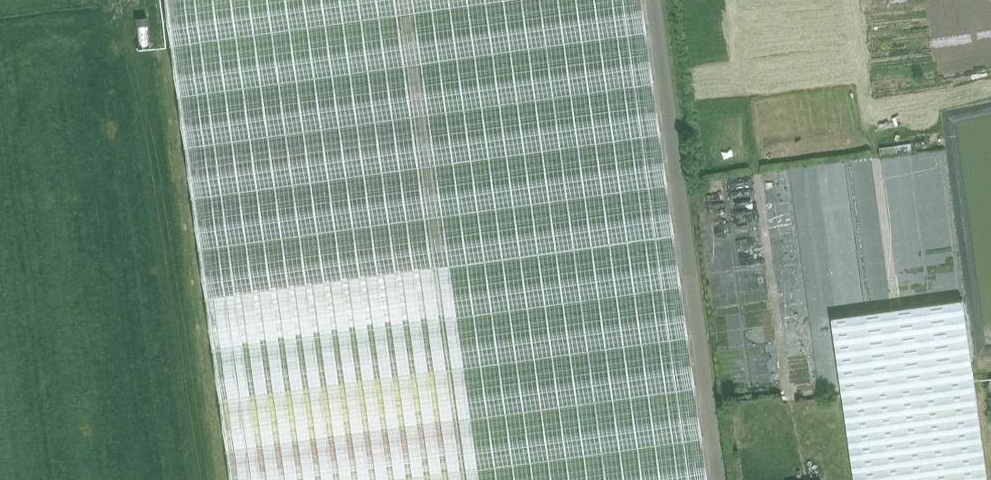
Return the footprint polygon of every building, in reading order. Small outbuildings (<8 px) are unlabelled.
[(232,479),(708,479),(641,0),(165,0),(232,479)] [(830,316),(851,479),(985,479),(960,299),(830,316)]
